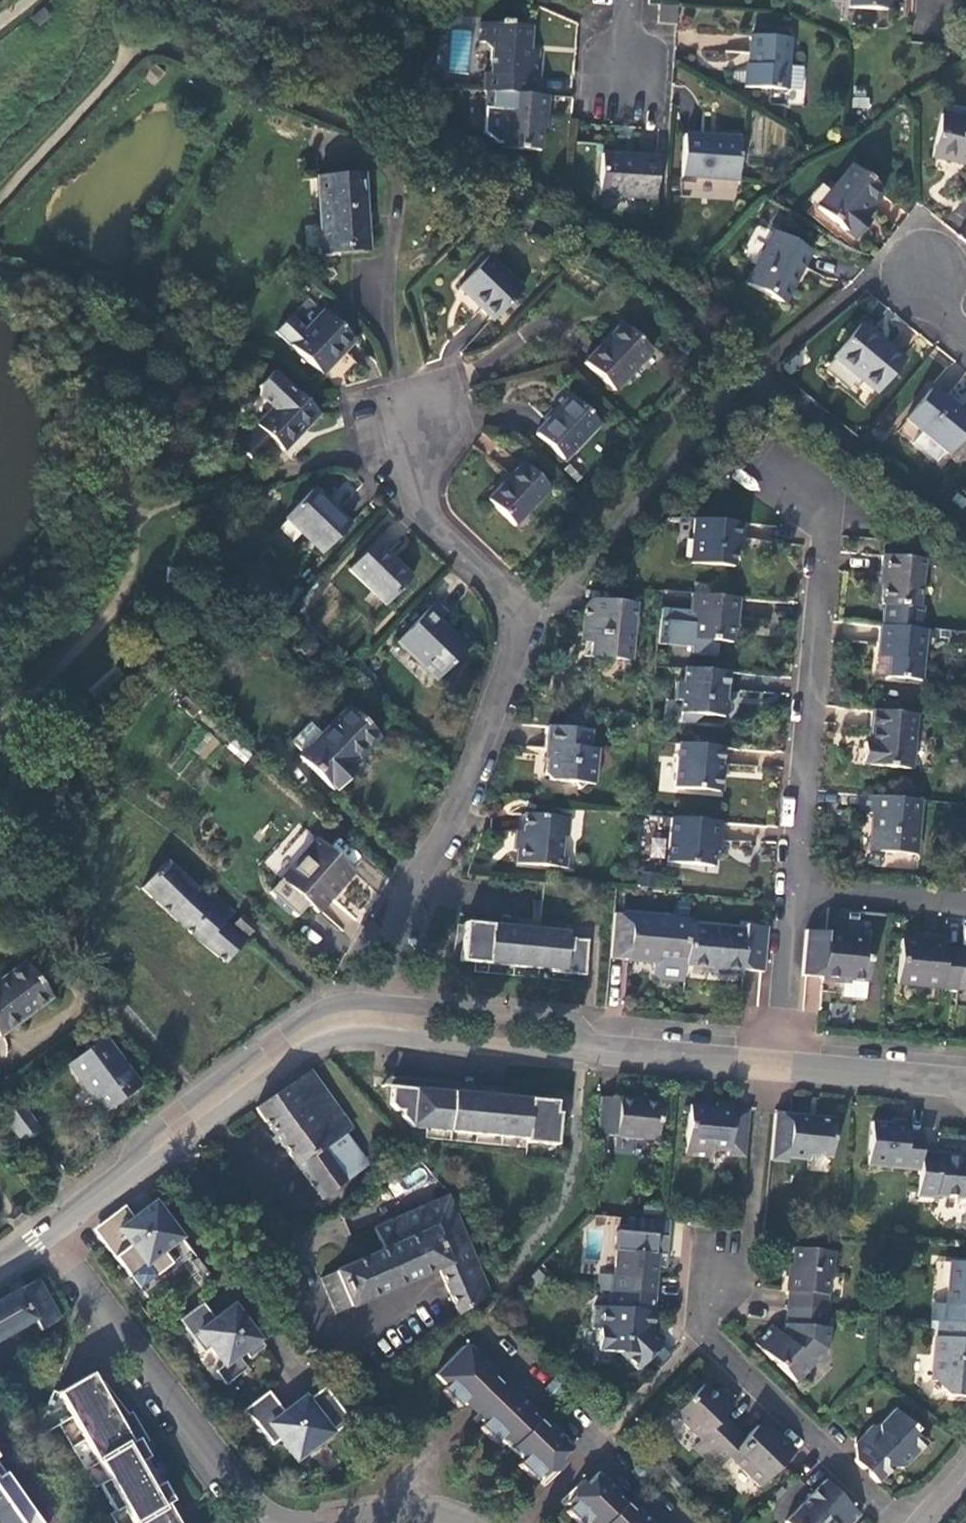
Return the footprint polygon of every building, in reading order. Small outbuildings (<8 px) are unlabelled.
[(890,0),(849,0),(849,9),(889,11),(890,0)] [(659,25),(677,26),(678,8),(659,6),(659,25)] [(44,8),(31,18),(38,27),(51,17),(44,8)] [(885,22),(886,11),(863,10),(862,21),(885,22)] [(483,75),(481,91),(502,93),(529,96),(531,78),(538,79),(539,52),(530,51),(531,28),(480,24),(479,43),(484,43),(491,50),(489,75),(483,75)] [(786,90),(789,40),(751,37),(748,88),(786,90)] [(547,115),(548,97),(529,96),(502,93),(501,110),(505,110),(503,148),(541,152),(544,114),(547,115)] [(943,115),(932,159),(965,166),(965,120),(943,115)] [(742,140),(686,135),(683,176),(738,181),(742,140)] [(653,200),(657,159),(602,155),(599,196),(653,200)] [(818,208),(856,240),(870,223),(864,218),(884,192),(851,166),(818,208)] [(368,247),(363,174),(319,177),(324,251),(368,247)] [(784,303),(811,254),(773,234),(746,284),(784,303)] [(523,290),(488,257),(459,287),(494,321),(523,290)] [(321,374),(354,340),(324,310),(291,345),(321,374)] [(614,390),(652,350),(622,322),(585,362),(614,390)] [(904,360),(861,324),(823,370),(844,388),(849,381),(853,384),(857,379),(875,395),(904,360)] [(259,395),(272,409),(291,388),(275,373),(260,381),(259,395)] [(305,429),(320,413),(292,388),(291,388),(272,409),(256,426),(252,423),(247,428),(234,442),(254,461),(272,443),(283,452),(305,429)] [(931,388),(905,421),(920,433),(912,444),(935,463),(944,453),(949,457),(965,436),(965,417),(931,388)] [(563,459),(598,423),(571,397),(536,433),(563,459)] [(514,525),(549,488),(522,463),(488,500),(514,525)] [(351,524),(312,488),(284,518),(322,554),(351,524)] [(741,550),(743,523),(693,518),(689,564),(733,568),(735,550),(741,550)] [(412,578),(374,542),(347,570),(385,606),(412,578)] [(923,560),(882,556),(880,576),(884,577),(881,605),(883,605),(881,626),(921,629),(923,607),(918,606),(923,560)] [(732,643),(736,598),(691,593),(689,613),(694,614),(693,639),(732,643)] [(630,661),(635,603),(589,598),(587,609),(584,614),(582,642),(591,643),(585,656),(630,661)] [(421,609),(413,617),(417,621),(402,636),(397,642),(437,682),(476,642),(462,628),(453,637),(438,622),(448,611),(437,600),(425,613),(421,609)] [(417,621),(413,617),(398,633),(402,636),(417,621)] [(887,659),(885,678),(922,682),(927,630),(921,629),(881,626),(879,626),(877,643),(883,644),(881,658),(887,659)] [(885,678),(887,659),(881,658),(877,658),(875,678),(885,678)] [(724,697),(727,671),(684,668),(683,683),(676,683),(675,700),(680,701),(679,719),(693,722),(702,715),(722,717),(727,713),(729,702),(724,697)] [(299,757),(336,793),(357,772),(351,766),(378,738),(347,707),(320,734),(301,754),(299,757)] [(916,714),(872,710),(868,745),(863,745),(862,766),(910,771),(916,714)] [(289,742),(301,754),(320,734),(309,722),(289,742)] [(589,730),(545,726),(544,748),(545,749),(542,775),(545,780),(569,783),(586,788),(595,772),(595,757),(597,750),(588,749),(589,730)] [(717,792),(722,747),(678,743),(675,788),(717,792)] [(920,800),(863,795),(862,812),(871,813),(870,833),(879,834),(878,852),(916,855),(920,800)] [(568,816),(524,812),(522,832),(517,831),(514,864),(565,869),(566,857),(560,857),(562,838),(567,835),(568,816)] [(720,842),(721,823),(670,818),(667,862),(712,867),(715,841),(720,842)] [(879,834),(870,833),(868,851),(878,852),(879,834)] [(353,873),(315,840),(281,880),(318,913),(353,873)] [(196,890),(165,862),(146,882),(141,889),(193,938),(226,963),(246,941),(225,924),(234,914),(202,884),(196,890)] [(685,964),(688,924),(689,920),(614,913),(610,957),(655,962),(685,964)] [(257,927),(243,915),(234,925),(248,938),(257,927)] [(568,931),(466,922),(463,958),(548,966),(550,971),(584,973),(587,941),(568,939),(568,931)] [(769,926),(763,926),(745,924),(745,930),(688,924),(685,964),(723,968),(723,973),(743,976),(744,970),(759,971),(765,971),(769,926)] [(825,932),(806,930),(802,976),(806,977),(843,980),(867,982),(870,957),(865,957),(866,938),(832,934),(825,932)] [(956,990),(959,949),(945,948),(946,943),(901,939),(896,985),(956,990)] [(959,949),(956,990),(965,991),(965,950),(959,949)] [(23,961),(0,979),(0,1040),(53,1000),(23,961)] [(685,964),(655,962),(654,972),(658,979),(683,981),(685,964)] [(867,982),(843,980),(842,998),(866,1000),(867,982)] [(141,1087),(103,1037),(67,1065),(105,1114),(141,1087)] [(284,1088),(256,1109),(323,1199),(348,1181),(365,1161),(345,1135),(351,1129),(310,1071),(284,1088)] [(558,1102),(394,1088),(391,1105),(397,1112),(403,1112),(403,1117),(413,1128),(524,1138),(524,1141),(557,1143),(559,1114),(557,1115),(558,1102)] [(660,1103),(600,1097),(596,1134),(604,1135),(657,1141),(660,1103)] [(37,1131),(17,1103),(1,1115),(21,1143),(37,1131)] [(729,1155),(746,1157),(749,1111),(733,1109),(734,1104),(716,1104),(716,1109),(690,1107),(685,1155),(710,1158),(711,1150),(729,1151),(729,1155)] [(835,1118),(791,1113),(775,1112),(771,1159),(788,1162),(789,1158),(809,1159),(810,1156),(831,1158),(835,1118)] [(907,1131),(907,1124),(890,1122),(889,1124),(872,1122),(868,1166),(919,1171),(922,1149),(922,1133),(907,1131)] [(596,1134),(595,1151),(602,1152),(604,1135),(596,1134)] [(919,1171),(917,1197),(935,1199),(937,1195),(963,1198),(960,1215),(965,1216),(965,1159),(963,1154),(922,1149),(919,1171)] [(487,1293),(447,1196),(373,1228),(383,1250),(320,1278),(335,1314),(439,1270),(458,1314),(487,1293)] [(163,1215),(154,1203),(135,1217),(144,1229),(163,1215)] [(144,1229),(135,1217),(125,1205),(94,1229),(105,1245),(130,1277),(147,1265),(155,1277),(172,1264),(164,1252),(181,1238),(163,1215),(144,1229)] [(611,1291),(654,1295),(658,1255),(654,1254),(655,1237),(616,1231),(614,1249),(616,1250),(613,1276),(613,1277),(611,1291)] [(788,1307),(827,1310),(829,1276),(832,1276),(834,1251),(793,1248),(791,1264),(788,1263),(787,1290),(790,1292),(788,1307)] [(965,1324),(965,1263),(953,1261),(948,1304),(941,1304),(939,1321),(965,1324)] [(35,1321),(41,1331),(62,1320),(39,1278),(21,1289),(20,1288),(0,1301),(0,1342),(35,1321)] [(651,1335),(654,1295),(611,1291),(610,1307),(596,1306),(594,1329),(600,1330),(599,1347),(605,1353),(622,1353),(637,1368),(661,1344),(651,1335)] [(215,1322),(203,1306),(181,1324),(205,1355),(208,1352),(221,1369),(216,1373),(226,1386),(246,1371),(238,1361),(243,1356),(249,1363),(267,1349),(234,1307),(215,1322)] [(825,1327),(827,1310),(788,1307),(786,1329),(783,1334),(773,1326),(756,1344),(795,1381),(812,1364),(822,1364),(826,1359),(825,1357),(828,1327),(825,1327)] [(939,1321),(938,1321),(933,1378),(942,1380),(942,1388),(947,1394),(963,1395),(965,1394),(965,1324),(939,1321)] [(461,1347),(435,1375),(446,1387),(442,1391),(458,1408),(463,1404),(464,1406),(477,1394),(486,1404),(475,1415),(473,1419),(478,1424),(481,1421),(484,1423),(480,1428),(496,1444),(501,1440),(522,1460),(518,1465),(534,1481),(539,1476),(542,1479),(540,1483),(544,1486),(564,1464),(560,1461),(573,1448),(553,1428),(550,1431),(529,1411),(531,1407),(512,1388),(509,1391),(494,1376),(496,1374),(477,1355),(474,1358),(461,1347)] [(84,1414),(107,1401),(92,1374),(68,1389),(84,1414)] [(285,1413),(267,1393),(242,1412),(256,1424),(271,1445),(279,1439),(295,1460),(319,1441),(321,1443),(350,1422),(323,1387),(297,1408),(295,1405),(285,1413)] [(709,1453),(734,1428),(724,1418),(730,1412),(704,1387),(675,1416),(700,1440),(692,1448),(703,1459),(709,1453)] [(70,1418),(87,1447),(122,1426),(107,1401),(84,1414),(68,1389),(58,1395),(52,1392),(40,1423),(46,1433),(70,1418)] [(477,1394),(464,1406),(475,1415),(486,1404),(477,1394)] [(873,1450),(878,1484),(894,1469),(903,1468),(927,1443),(915,1433),(917,1431),(895,1410),(879,1426),(872,1425),(866,1432),(867,1444),(856,1445),(857,1462),(873,1450)] [(115,1513),(124,1507),(152,1491),(136,1464),(142,1461),(132,1444),(122,1426),(87,1447),(107,1480),(100,1485),(115,1513)] [(745,1439),(734,1428),(709,1453),(722,1465),(729,1458),(761,1487),(796,1452),(769,1427),(758,1427),(745,1439)] [(138,1441),(132,1444),(142,1461),(148,1458),(138,1441)] [(0,1469),(0,1522),(38,1522),(0,1469)] [(639,1511),(636,1514),(616,1493),(618,1491),(598,1473),(586,1486),(581,1482),(562,1503),(564,1506),(567,1504),(570,1507),(566,1512),(578,1522),(651,1522),(639,1511)] [(825,1480),(785,1521),(787,1522),(852,1522),(860,1515),(848,1503),(832,1503),(831,1485),(825,1480)] [(157,1488),(167,1505),(173,1501),(163,1484),(157,1488)] [(133,1522),(178,1522),(167,1505),(157,1488),(152,1491),(124,1507),(133,1522)]
